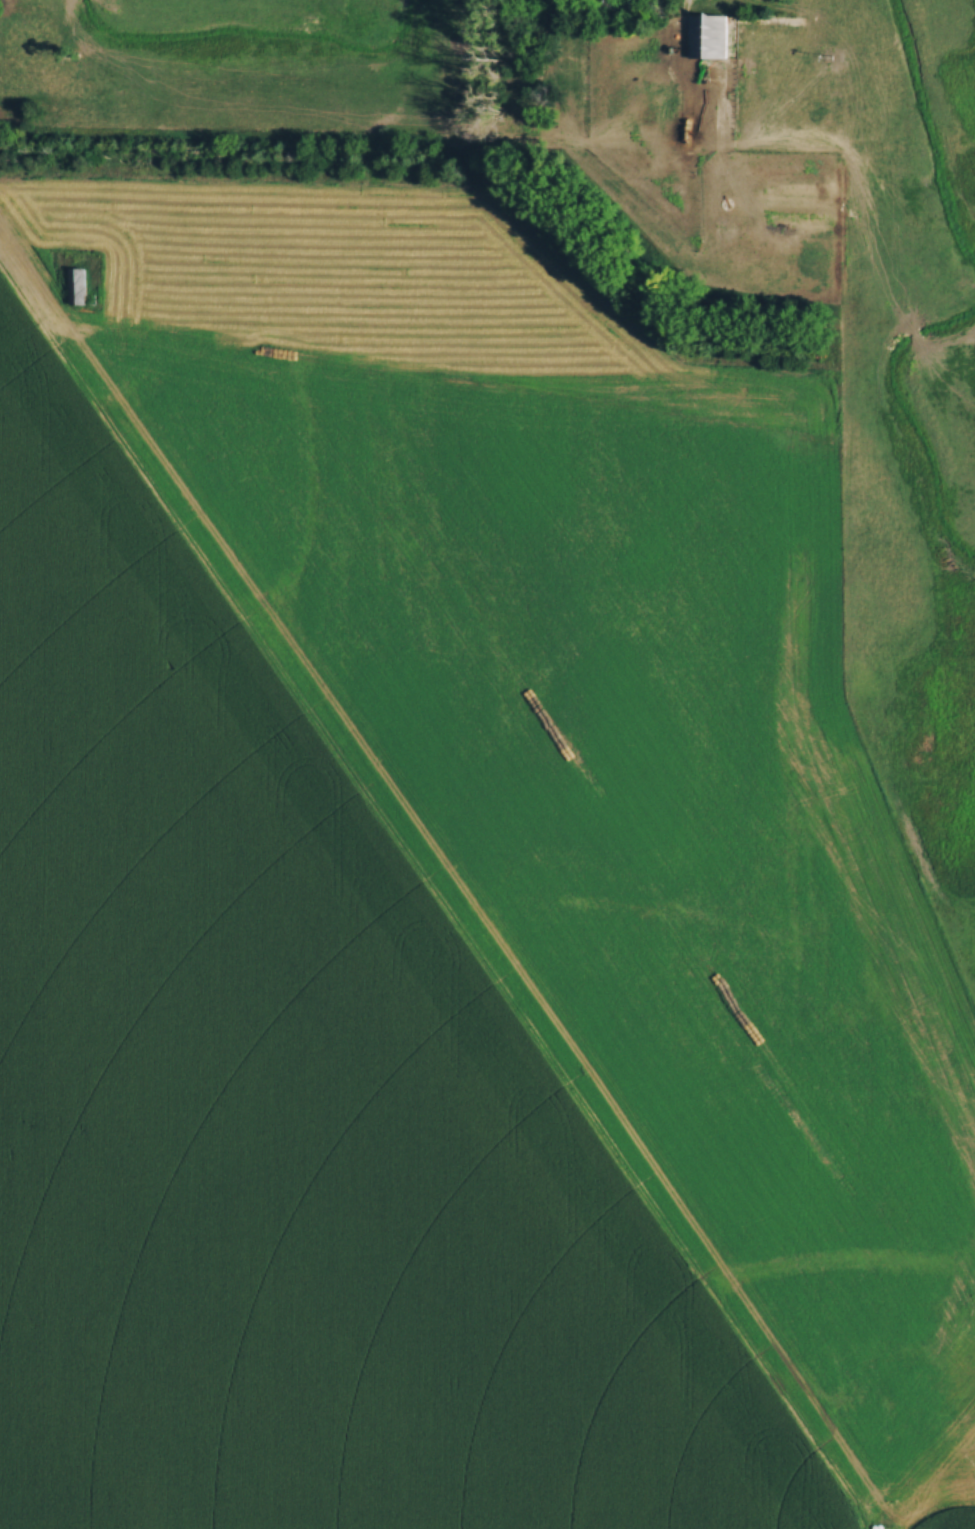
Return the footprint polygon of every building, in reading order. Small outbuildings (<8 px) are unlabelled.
[(690,59),(726,59),(726,19),(721,19),(721,31),(700,31),(700,20),(691,20),(690,59)] [(71,268),(71,307),(87,307),(87,268),(71,268)]
